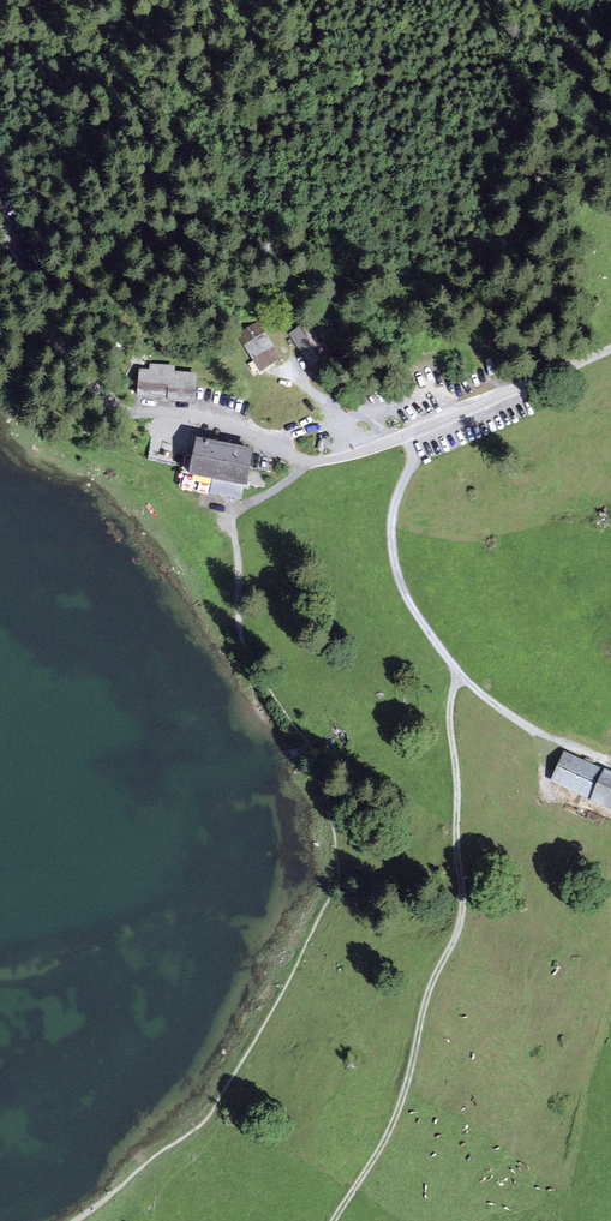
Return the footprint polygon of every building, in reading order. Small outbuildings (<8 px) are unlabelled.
[(238,334),(261,370),(280,358),(258,322),(238,334)] [(307,324),(290,335),(311,366),(331,353),(329,350),(326,352),(307,324)] [(169,400),(194,402),(196,376),(173,374),(173,368),(151,366),(150,372),(141,371),(139,396),(169,398),(169,400)] [(179,487),(242,499),(245,483),(247,471),(251,452),(238,450),(218,446),(199,442),(195,461),(190,461),(191,456),(185,455),(179,487)] [(266,475),(247,471),(245,483),(263,487),(266,475)] [(610,809),(610,773),(605,770),(604,772),(565,754),(553,780),(592,798),(591,800),(610,809)]
